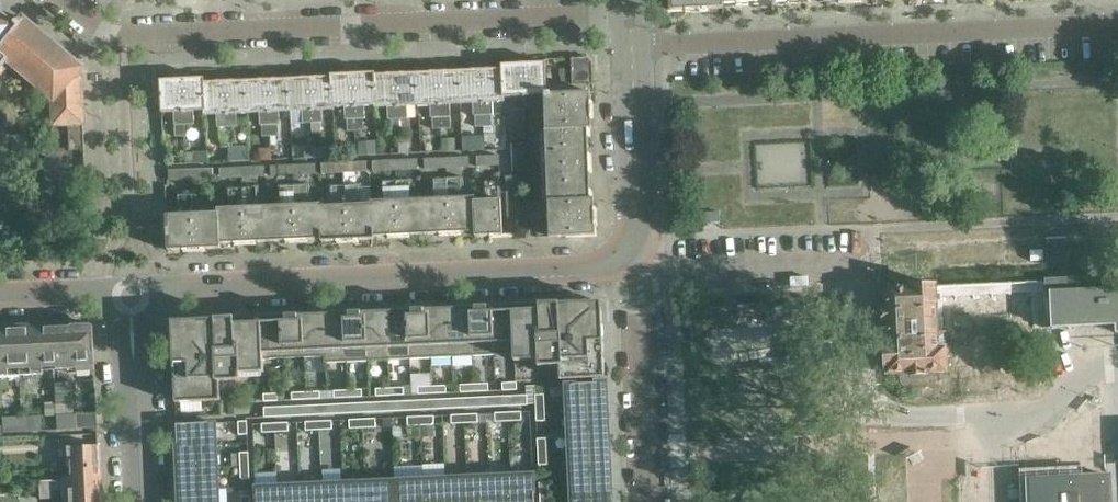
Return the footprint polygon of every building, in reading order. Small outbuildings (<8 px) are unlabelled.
[(671,10),(687,9),(687,11),(699,10),(698,0),(671,0),(671,10)] [(699,10),(709,10),(709,7),(723,7),(724,2),(724,0),(698,0),(699,10)] [(0,78),(8,69),(4,66),(7,62),(26,78),(28,75),(54,97),(55,124),(69,124),(82,123),(83,123),(81,77),(76,73),(80,68),(20,16),(15,22),(0,9),(0,77),(0,78)] [(545,58),(545,62),(547,61),(548,84),(548,92),(551,91),(551,93),(590,91),(590,93),(595,93),(593,62),(592,62),(587,57),(545,58)] [(502,64),(502,68),(503,96),(506,96),(516,96),(517,119),(526,119),(525,108),(527,108),(526,96),(525,96),(524,61),(513,62),(513,63),(502,64)] [(536,61),(524,61),(525,96),(526,96),(545,95),(545,92),(548,92),(548,84),(547,61),(545,62),(536,62),(536,61)] [(493,67),(482,68),(484,114),(484,126),(492,125),(492,114),(493,114),(493,101),(505,100),(506,96),(503,96),(502,68),(493,68),(493,67)] [(471,70),(461,70),(462,102),(473,102),(474,114),(476,114),(476,126),(484,126),(484,114),(482,68),(470,68),(471,70)] [(451,69),(439,70),(441,116),(442,128),(451,127),(450,103),(462,102),(461,70),(451,70),(451,69)] [(428,71),(418,72),(419,104),(431,104),(431,116),(433,116),(434,128),(442,128),(441,116),(439,70),(428,70),(428,71)] [(365,71),(353,72),(356,118),(356,129),(364,129),(364,118),(365,118),(365,105),(375,105),(376,106),(377,106),(375,72),(365,72),(365,71)] [(375,72),(377,106),(388,106),(389,119),(390,118),(391,130),(399,129),(398,118),(396,71),(385,72),(385,73),(375,74),(375,72)] [(408,71),(396,71),(398,118),(399,129),(407,129),(407,118),(408,118),(408,105),(419,104),(418,72),(408,72),(408,71)] [(343,74),(332,74),(332,76),(333,109),(335,109),(335,106),(345,106),(346,119),(348,118),(348,130),(356,129),(356,118),(353,72),(343,72),(343,74)] [(313,122),(311,75),(300,76),(299,77),(290,78),(291,110),(292,123),(305,122),(313,122)] [(322,75),(311,75),(313,122),(314,134),(321,134),(321,121),(323,121),(322,109),(333,109),(332,76),(323,76),(322,75)] [(161,79),(162,112),(175,111),(175,124),(176,124),(177,135),(185,134),(185,123),(183,77),(172,78),(172,79),(161,79)] [(205,81),(206,81),(206,77),(195,78),(195,77),(183,77),(185,123),(195,123),(195,110),(205,110),(206,110),(205,81)] [(257,79),(247,80),(248,112),(260,112),(261,124),(263,124),(263,136),(271,135),(270,124),(268,77),(257,78),(257,79)] [(280,77),(268,77),(270,124),(271,135),(279,135),(279,124),(280,124),(280,111),(291,110),(290,78),(281,78),(280,77)] [(206,110),(205,110),(205,114),(218,114),(218,126),(220,126),(220,143),(220,146),(228,146),(228,143),(229,138),(228,126),(226,79),(215,80),(215,81),(206,81),(205,81),(206,110)] [(237,79),(226,79),(228,126),(229,138),(229,143),(237,143),(236,125),(238,125),(237,113),(248,112),(247,80),(237,80),(237,79)] [(545,92),(545,95),(546,130),(588,127),(591,127),(590,93),(590,91),(551,93),(551,91),(548,92),(545,92)] [(82,123),(69,124),(70,150),(72,150),(83,150),(82,123)] [(589,163),(588,127),(546,130),(541,129),(542,165),(589,163)] [(442,150),(453,150),(452,136),(441,136),(442,150)] [(376,154),(376,140),(359,141),(359,155),(376,154)] [(514,170),(522,170),(526,170),(524,143),(512,143),(514,170)] [(249,160),(248,145),(229,146),(230,161),(249,160)] [(315,157),(314,147),(314,145),(305,146),(306,157),(315,157)] [(73,177),(72,150),(70,150),(45,151),(46,178),(73,177)] [(476,165),(499,164),(498,153),(476,154),(476,165)] [(469,155),(447,156),(447,167),(470,166),(469,155)] [(447,156),(425,157),(425,168),(447,167),(447,156)] [(418,157),(395,158),(396,169),(419,168),(418,157)] [(395,158),(374,159),(374,170),(396,169),(395,158)] [(367,160),(344,161),(344,172),(367,171),(367,160)] [(344,161),(322,162),(323,173),(344,172),(344,161)] [(315,162),(293,163),(293,174),(316,173),(315,162)] [(293,163),(271,164),(271,175),(293,174),(293,163)] [(591,198),(589,163),(542,165),(543,200),(591,198)] [(264,165),(241,166),(242,177),(264,176),(264,165)] [(241,166),(219,167),(220,178),(242,177),(241,166)] [(213,167),(191,168),(191,179),(214,178),(213,167)] [(191,168),(169,169),(169,180),(191,179),(191,168)] [(508,203),(516,202),(520,202),(518,175),(506,176),(508,203)] [(463,176),(448,177),(451,234),(461,233),(461,231),(476,231),(474,200),(475,200),(475,196),(464,196),(463,176)] [(434,198),(423,198),(425,233),(440,233),(440,234),(451,234),(448,177),(433,178),(434,198)] [(412,178),(397,179),(399,236),(410,235),(410,234),(425,233),(423,198),(413,199),(412,178)] [(485,200),(475,200),(474,200),(476,231),(476,235),(491,234),(491,236),(503,235),(501,199),(501,178),(484,179),(485,200)] [(382,200),(373,200),(374,235),(389,235),(389,236),(399,236),(397,179),(382,180),(382,200)] [(310,183),(295,184),(297,241),(308,240),(308,239),(322,238),(321,203),(311,203),(310,183)] [(361,183),(346,184),(348,241),(359,240),(359,238),(374,238),(374,235),(373,200),(371,201),(372,203),(362,203),(361,183)] [(280,205),(270,205),(271,240),(286,240),(286,241),(297,241),(295,184),(279,185),(280,205)] [(322,203),(321,203),(322,238),(322,240),(337,240),(338,241),(348,241),(346,184),(330,185),(331,205),(322,205),(322,203)] [(218,208),(218,212),(219,212),(221,243),(236,242),(236,244),(246,243),(244,186),(229,187),(229,207),(218,208)] [(258,186),(244,186),(246,243),(257,243),(257,241),(271,240),(270,205),(260,206),(258,186)] [(207,192),(192,193),(195,250),(206,249),(206,247),(222,247),(221,243),(219,212),(218,212),(208,212),(207,192)] [(178,214),(167,214),(169,249),(185,248),(185,250),(195,250),(192,193),(177,194),(178,214)] [(549,227),(538,227),(538,231),(538,236),(550,236),(596,234),(595,228),(594,198),(591,198),(548,200),(549,227)] [(509,231),(518,230),(521,230),(520,203),(508,204),(509,231)] [(1112,278),(1080,279),(1081,326),(1114,324),(1112,278)] [(1080,279),(1046,281),(1049,328),(1081,326),(1080,279)] [(1049,328),(1046,281),(938,286),(937,286),(937,285),(911,286),(892,287),(891,286),(884,293),(884,294),(885,295),(885,300),(886,308),(885,308),(885,322),(886,322),(887,339),(886,339),(888,375),(902,374),(902,375),(902,382),(904,383),(907,386),(929,386),(934,381),(933,374),(949,373),(948,345),(946,345),(941,345),(940,332),(945,332),(1045,328),(1049,328)] [(602,301),(557,303),(559,340),(604,338),(602,301)] [(557,303),(513,305),(515,352),(515,359),(539,358),(539,365),(560,364),(559,340),(557,303)] [(513,305),(492,306),(494,353),(515,352),(513,305)] [(471,306),(450,307),(452,355),(473,354),(471,306)] [(492,306),(471,306),(473,354),(494,353),(492,306)] [(450,307),(429,308),(431,356),(452,355),(450,307)] [(429,308),(408,309),(410,357),(431,356),(429,308)] [(408,309),(387,310),(390,358),(410,357),(408,309)] [(387,310),(367,311),(369,359),(390,358),(387,310)] [(367,311),(346,312),(348,360),(369,359),(367,311)] [(346,312),(325,313),(327,361),(348,360),(346,312)] [(325,313),(304,314),(306,356),(325,355),(326,361),(327,361),(325,313)] [(304,314),(283,315),(285,357),(306,356),(304,314)] [(283,315),(262,316),(264,358),(285,357),(283,315)] [(262,316),(218,318),(220,358),(221,380),(242,379),(241,372),(265,371),(264,358),(262,316)] [(218,318),(173,320),(175,361),(220,358),(218,318)] [(92,325),(70,326),(71,365),(95,363),(94,326),(92,325)] [(70,326),(45,327),(47,366),(71,365),(70,326)] [(45,327),(21,328),(23,374),(32,374),(43,373),(43,366),(47,366),(45,327)] [(0,329),(0,376),(9,375),(23,374),(21,328),(0,329)] [(604,338),(559,340),(560,364),(561,378),(606,376),(604,338)] [(220,358),(175,361),(177,401),(221,399),(221,380),(220,358)] [(503,382),(504,389),(518,388),(518,381),(503,382)] [(490,382),(475,383),(476,390),(490,390),(490,382)] [(606,404),(605,382),(566,384),(567,406),(606,404)] [(461,384),(462,391),(476,390),(475,383),(461,384)] [(74,405),(73,384),(56,384),(57,406),(74,405)] [(447,384),(433,385),(433,392),(448,392),(447,384)] [(419,386),(419,393),(433,392),(433,385),(419,386)] [(405,386),(391,387),(391,394),(406,394),(405,386)] [(377,387),(377,395),(391,394),(391,387),(377,387)] [(363,388),(349,389),(349,396),(364,395),(363,388)] [(335,389),(335,397),(349,396),(349,389),(335,389)] [(321,390),(307,391),(307,398),(321,397),(321,390)] [(293,391),(293,399),(307,398),(307,391),(293,391)] [(264,393),(265,400),(279,399),(279,392),(264,393)] [(528,394),(517,395),(518,404),(529,404),(528,394)] [(544,394),(535,394),(536,408),(545,407),(544,394)] [(506,395),(495,396),(496,405),(507,405),(506,395)] [(517,395),(506,395),(507,405),(518,404),(517,395)] [(484,396),(473,397),(474,406),(485,406),(484,396)] [(495,396),(484,396),(485,406),(496,405),(495,396)] [(462,397),(451,398),(452,407),(463,407),(462,397)] [(473,397),(462,397),(463,407),(474,406),(473,397)] [(440,398),(429,399),(430,408),(441,408),(440,398)] [(451,398),(440,398),(441,408),(452,407),(451,398)] [(419,399),(408,400),(408,409),(419,409),(419,399)] [(429,399),(419,399),(419,409),(430,408),(429,399)] [(397,400),(386,401),(386,410),(397,410),(397,400)] [(408,400),(397,400),(397,410),(408,409),(408,400)] [(47,415),(57,414),(57,401),(47,401),(47,415)] [(375,401),(364,402),(364,411),(375,411),(375,401)] [(386,401),(375,401),(375,411),(386,410),(386,401)] [(353,402),(342,403),(342,412),(353,412),(353,402)] [(364,402),(353,402),(353,412),(364,411),(364,402)] [(331,403),(320,404),(320,413),(331,413),(331,403)] [(342,403),(331,403),(331,413),(342,412),(342,403)] [(309,404),(298,405),(298,414),(309,414),(309,404)] [(320,404),(309,404),(309,414),(320,413),(320,404)] [(607,426),(606,404),(567,406),(568,428),(607,426)] [(287,405),(276,406),(276,415),(287,415),(287,405)] [(298,405),(287,405),(287,415),(298,414),(298,405)] [(276,406),(265,406),(266,416),(276,415),(276,406)] [(545,421),(545,407),(536,408),(536,421),(545,421)] [(522,420),(521,411),(508,412),(508,421),(522,420)] [(97,412),(76,413),(77,428),(97,427),(97,412)] [(495,422),(508,421),(508,412),(495,413),(495,422)] [(57,414),(58,420),(58,429),(77,428),(76,413),(57,414)] [(478,422),(477,413),(464,414),(465,423),(478,422)] [(465,423),(464,414),(451,415),(451,424),(465,423)] [(3,417),(3,423),(4,431),(42,430),(42,415),(3,417)] [(421,425),(420,416),(407,417),(408,426),(421,425)] [(434,425),(434,416),(420,416),(421,425),(434,425)] [(362,419),(363,428),(376,427),(376,418),(362,419)] [(363,428),(362,419),(349,419),(350,428),(363,428)] [(332,429),(332,420),(319,421),(319,430),(332,429)] [(248,434),(247,421),(238,421),(239,435),(248,434)] [(319,430),(319,421),(305,421),(306,430),(319,430)] [(217,444),(216,422),(176,424),(177,446),(217,444)] [(289,431),(288,422),(275,423),(275,432),(289,431)] [(275,432),(275,423),(262,423),(262,432),(275,432)] [(400,426),(392,427),(393,437),(401,436),(400,426)] [(432,426),(421,427),(422,437),(433,436),(432,426)] [(608,448),(607,426),(568,428),(569,450),(608,448)] [(546,438),(537,438),(538,452),(547,451),(546,438)] [(218,467),(217,444),(177,446),(178,468),(218,467)] [(100,466),(99,445),(61,447),(61,457),(68,456),(69,467),(100,466)] [(609,470),(608,448),(569,450),(570,472),(609,470)] [(547,464),(547,451),(538,452),(539,465),(547,464)] [(249,465),(248,452),(239,453),(240,466),(249,465)] [(250,478),(249,465),(240,466),(241,479),(250,478)] [(41,489),(101,487),(100,466),(69,467),(69,479),(40,480),(41,489)] [(218,467),(178,468),(179,490),(219,488),(218,467)] [(610,492),(609,470),(570,472),(571,494),(610,492)] [(533,474),(511,475),(513,501),(535,501),(533,474)] [(511,475),(490,476),(491,501),(513,501),(511,475)] [(1029,478),(1030,501),(1109,501),(1108,475),(1029,478)] [(490,476),(468,477),(469,501),(491,501),(490,476)] [(468,477),(446,478),(447,501),(469,501),(468,477)] [(446,478),(424,479),(425,501),(447,501),(446,478)] [(424,479),(388,480),(389,501),(399,501),(403,501),(425,501),(424,479)] [(388,480),(366,481),(367,501),(389,501),(388,480)] [(366,481),(343,482),(344,501),(367,501),(366,481)] [(343,482),(321,483),(322,501),(344,501),(343,482)] [(548,482),(539,482),(540,495),(549,495),(548,482)] [(321,483),(299,484),(300,501),(322,501),(321,483)] [(299,484),(277,485),(278,501),(300,501),(299,484)] [(277,485),(255,486),(256,498),(256,501),(278,501),(277,485)] [(101,487),(41,489),(41,498),(64,497),(64,501),(101,501),(101,487)] [(180,501),(219,501),(219,488),(179,490),(180,501)] [(610,492),(571,494),(571,501),(611,501),(610,492)]
